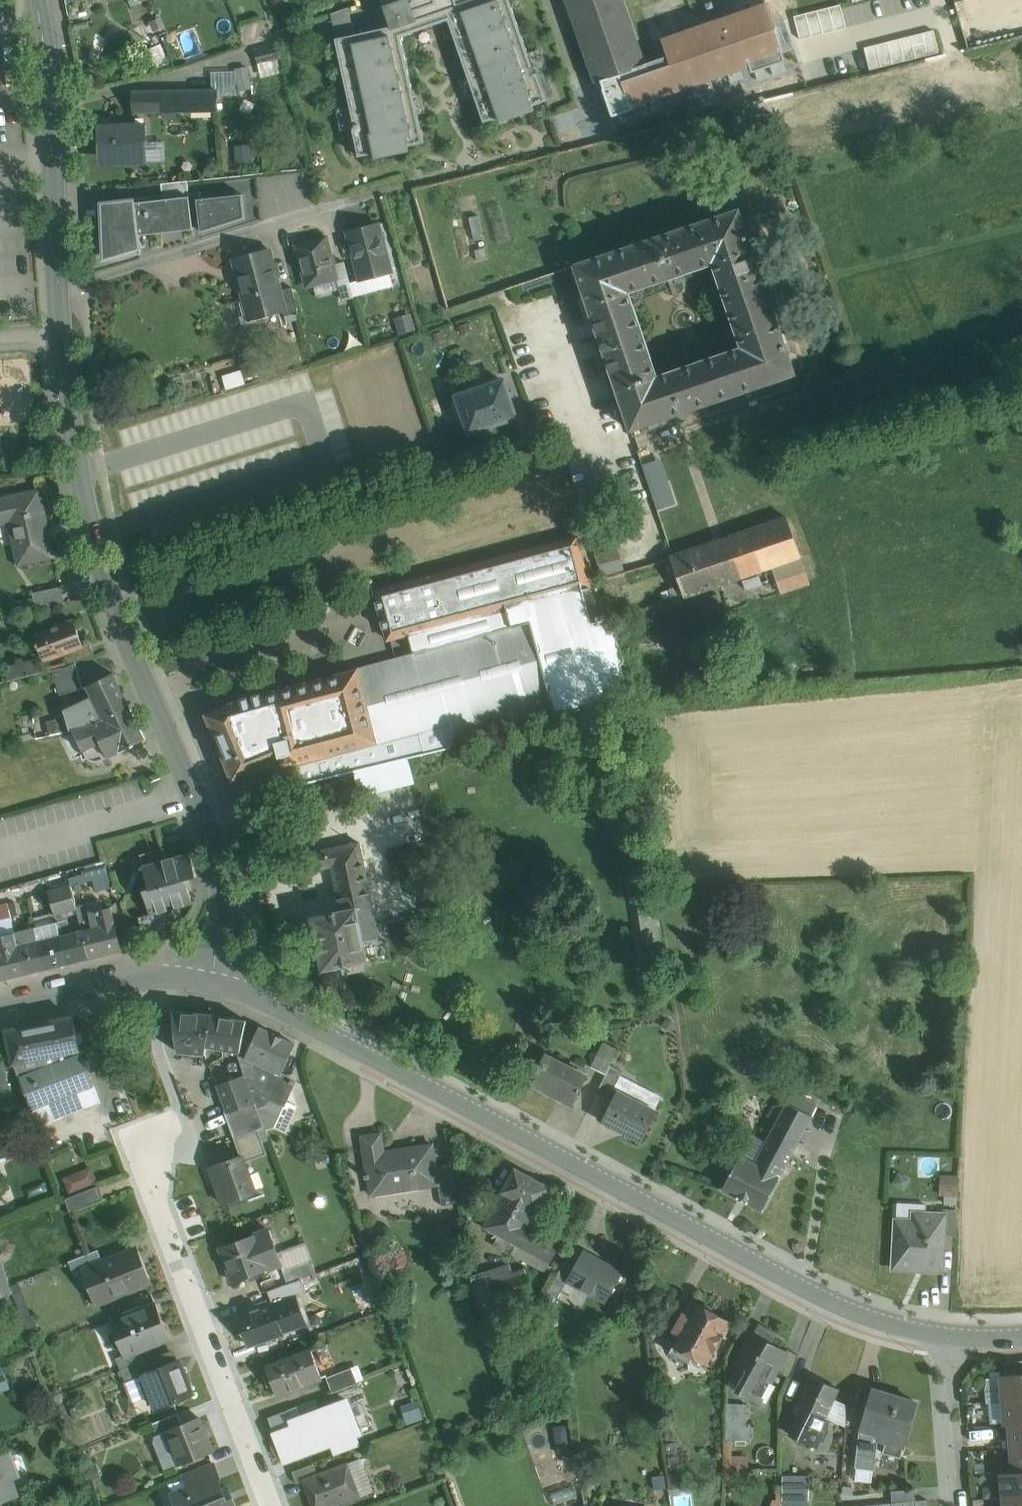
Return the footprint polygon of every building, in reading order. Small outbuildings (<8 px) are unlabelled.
[(392,26),(336,38),(355,128),(353,128),(359,156),(374,153),(375,159),(411,151),(409,146),(424,142),(401,36),(449,20),(484,122),(499,117),(500,122),(535,111),(533,106),(547,101),(538,73),(535,74),(510,0),(472,0),(457,5),(456,0),(382,0),(392,26)] [(596,82),(613,76),(646,65),(646,64),(624,0),(567,0),(596,82)] [(840,3),(790,13),(795,35),(845,25),(840,3)] [(767,4),(663,40),(668,56),(662,58),(646,64),(646,65),(613,76),(619,95),(626,93),(631,106),(750,65),(752,72),(786,61),(773,22),(767,4)] [(864,46),(870,67),(938,49),(933,27),(864,46)] [(150,64),(166,60),(161,43),(146,48),(150,64)] [(282,44),(255,51),(258,64),(285,57),(282,44)] [(236,71),(212,72),(212,90),(218,90),(218,95),(237,95),(236,71)] [(204,90),(133,92),(133,114),(205,112),(204,90)] [(212,90),(204,90),(205,112),(218,111),(218,95),(218,90),(212,90)] [(147,123),(99,124),(100,165),(148,164),(147,123)] [(188,181),(161,183),(163,199),(190,196),(189,193),(188,181)] [(201,221),(202,233),(246,218),(244,195),(200,199),(199,192),(189,193),(190,196),(192,222),(201,221)] [(190,196),(163,199),(137,203),(136,199),(100,202),(104,259),(140,248),(139,230),(193,224),(192,222),(190,196)] [(795,373),(788,352),(794,350),(787,331),(782,333),(760,269),(766,267),(759,247),(764,246),(753,214),(742,218),(738,208),(573,265),(630,430),(647,424),(649,430),(670,423),(668,417),(748,389),(750,395),(764,390),(762,384),(768,382),(770,388),(790,381),(788,376),(795,373)] [(377,224),(349,231),(361,280),(390,272),(377,224)] [(326,237),(296,245),(307,286),(337,278),(326,237)] [(270,252),(235,261),(245,300),(251,298),(255,314),(283,307),(284,306),(280,290),(270,252)] [(293,287),(280,290),(284,306),(283,307),(285,316),(299,313),(293,287)] [(503,380),(457,396),(470,432),(515,417),(503,380)] [(123,444),(135,441),(131,426),(118,429),(123,444)] [(641,462),(656,508),(675,502),(661,456),(641,462)] [(0,500),(0,524),(9,522),(19,564),(54,556),(39,491),(0,500)] [(683,588),(670,593),(672,599),(800,555),(787,517),(668,558),(672,568),(675,566),(683,588)] [(374,590),(387,639),(409,633),(505,608),(590,585),(576,536),(374,590)] [(615,537),(592,543),(595,555),(618,548),(615,537)] [(621,558),(598,565),(601,576),(624,569),(621,558)] [(62,586),(33,593),(36,607),(64,603),(62,586)] [(409,633),(413,653),(510,627),(505,608),(409,633)] [(74,619),(35,633),(45,660),(68,652),(84,646),(74,619)] [(611,620),(593,625),(604,668),(620,664),(623,663),(611,620)] [(551,696),(536,642),(533,628),(531,622),(510,627),(413,653),(357,668),(357,669),(263,694),(239,701),(239,700),(205,714),(232,781),(240,778),(248,797),(457,746),(456,742),(451,723),(551,696)] [(552,622),(533,628),(536,642),(556,636),(552,622)] [(593,625),(573,631),(585,675),(605,670),(604,668),(593,625)] [(573,631),(556,637),(556,636),(536,642),(551,696),(451,723),(456,742),(629,696),(620,664),(604,668),(605,670),(585,675),(573,631)] [(84,646),(68,652),(72,663),(94,655),(90,643),(84,646)] [(39,659),(6,668),(9,681),(42,672),(39,659)] [(83,688),(76,663),(53,670),(60,694),(83,688)] [(113,674),(87,686),(95,701),(103,718),(129,706),(113,674)] [(95,701),(70,713),(74,730),(87,727),(103,718),(95,701)] [(103,718),(87,727),(74,730),(78,741),(71,744),(75,754),(82,751),(84,758),(87,761),(90,762),(93,763),(97,762),(145,739),(129,706),(103,718)] [(34,713),(22,715),(25,735),(36,732),(34,713)] [(459,767),(455,748),(345,774),(350,794),(459,767)] [(372,904),(359,843),(305,854),(308,871),(332,866),(341,911),(372,904)] [(163,848),(140,855),(143,866),(166,859),(163,848)] [(166,859),(143,866),(149,888),(143,889),(150,913),(150,914),(161,911),(192,902),(185,879),(197,876),(190,853),(166,859)] [(105,865),(83,871),(84,874),(69,878),(70,885),(71,885),(97,878),(100,890),(111,887),(105,865)] [(70,885),(49,891),(56,918),(78,913),(76,907),(71,885),(70,885)] [(0,904),(0,919),(11,916),(8,902),(0,904)] [(341,911),(311,917),(323,970),(367,961),(363,941),(379,937),(372,904),(341,911)] [(111,907),(89,912),(87,905),(76,907),(78,913),(82,930),(89,957),(90,957),(122,950),(111,907)] [(161,911),(150,914),(150,913),(138,917),(141,929),(144,929),(160,924),(164,923),(161,911)] [(11,916),(0,919),(0,936),(15,933),(11,916)] [(57,922),(36,928),(46,968),(67,963),(61,936),(57,922)] [(160,924),(144,929),(148,943),(165,939),(160,924)] [(36,928),(15,933),(25,974),(46,968),(36,928)] [(82,930),(61,936),(67,963),(89,957),(82,930)] [(3,979),(25,974),(15,933),(0,936),(0,968),(3,979)] [(211,1014),(173,1011),(178,1052),(204,1054),(206,1045),(205,1045),(211,1014)] [(245,1021),(211,1014),(205,1045),(206,1045),(240,1051),(245,1021)] [(72,1017),(39,1024),(46,1052),(43,1052),(46,1067),(81,1053),(78,1044),(72,1017)] [(39,1024),(7,1030),(14,1062),(14,1063),(19,1077),(41,1069),(46,1067),(43,1052),(46,1052),(39,1024)] [(295,1044),(259,1027),(245,1057),(252,1060),(246,1076),(248,1082),(261,1088),(261,1089),(262,1091),(286,1102),(296,1080),(281,1073),(295,1044)] [(604,1042),(591,1067),(606,1074),(611,1065),(618,1049),(604,1042)] [(81,1053),(46,1067),(41,1069),(53,1101),(94,1085),(81,1053)] [(587,1076),(545,1054),(530,1083),(573,1105),(587,1076)] [(240,1057),(220,1063),(228,1090),(248,1084),(248,1082),(246,1076),(240,1057)] [(0,1060),(0,1106),(10,1104),(3,1060),(0,1060)] [(606,1074),(596,1093),(608,1099),(623,1071),(611,1065),(606,1074)] [(41,1069),(19,1077),(32,1109),(53,1101),(41,1069)] [(261,1088),(248,1082),(257,1107),(257,1109),(267,1105),(262,1091),(261,1089),(261,1088)] [(248,1084),(228,1090),(230,1095),(223,1098),(229,1116),(257,1107),(248,1084)] [(94,1085),(53,1101),(59,1116),(99,1100),(94,1085)] [(656,1111),(617,1091),(602,1120),(642,1140),(656,1111)] [(818,1104),(793,1091),(787,1102),(812,1116),(818,1104)] [(53,1101),(32,1109),(38,1124),(59,1116),(53,1101)] [(787,1102),(755,1163),(780,1176),(812,1116),(787,1102)] [(382,1134),(362,1137),(362,1138),(363,1138),(367,1164),(366,1164),(366,1165),(367,1165),(368,1174),(364,1175),(365,1178),(369,1178),(372,1195),(392,1191),(392,1187),(418,1183),(419,1187),(422,1187),(438,1184),(439,1184),(436,1166),(432,1145),(417,1147),(418,1149),(382,1154),(379,1135),(382,1135),(382,1134)] [(242,1155),(210,1167),(223,1204),(255,1193),(242,1155)] [(755,1163),(740,1155),(722,1189),(762,1211),(780,1176),(755,1163)] [(61,1174),(66,1188),(96,1178),(91,1163),(61,1174)] [(451,1163),(436,1166),(439,1184),(438,1184),(441,1205),(457,1203),(451,1163)] [(503,1192),(484,1227),(498,1235),(516,1245),(550,1263),(560,1243),(534,1229),(543,1212),(537,1209),(549,1187),(515,1168),(502,1191),(503,1192)] [(940,1172),(939,1192),(956,1193),(957,1173),(940,1172)] [(98,1185),(65,1199),(70,1213),(104,1199),(98,1185)] [(957,1209),(943,1209),(943,1214),(944,1214),(943,1235),(955,1235),(957,1209)] [(925,1221),(896,1220),(894,1268),(942,1270),(943,1235),(944,1214),(943,1214),(925,1213),(925,1221)] [(269,1229),(220,1247),(233,1282),(280,1264),(283,1270),(311,1260),(306,1244),(304,1244),(278,1254),(269,1229)] [(516,1245),(498,1235),(494,1243),(512,1253),(516,1245)] [(605,1303),(623,1270),(582,1247),(563,1280),(605,1303)] [(98,1250),(71,1261),(76,1274),(86,1270),(86,1269),(103,1262),(98,1250)] [(103,1262),(86,1269),(86,1270),(87,1271),(89,1270),(100,1299),(98,1300),(99,1302),(147,1282),(134,1250),(103,1262)] [(8,1295),(13,1293),(0,1258),(0,1298),(8,1295)] [(311,1260),(283,1270),(288,1283),(316,1273),(311,1260)] [(487,1274),(486,1273),(471,1278),(484,1321),(491,1339),(505,1334),(498,1316),(506,1313),(495,1280),(512,1274),(510,1266),(487,1274)] [(512,1274),(495,1280),(506,1313),(536,1304),(526,1270),(512,1274)] [(0,1298),(0,1305),(2,1309),(12,1306),(8,1295),(0,1298)] [(705,1305),(701,1306),(696,1303),(690,1315),(684,1312),(674,1331),(680,1334),(674,1344),(675,1345),(671,1352),(690,1363),(694,1355),(707,1362),(729,1321),(714,1313),(712,1309),(709,1307),(705,1305)] [(156,1304),(111,1322),(124,1355),(125,1356),(141,1350),(170,1338),(156,1304)] [(273,1304),(238,1316),(248,1344),(283,1332),(273,1304)] [(782,1349),(754,1334),(738,1364),(751,1371),(765,1378),(766,1379),(782,1349)] [(787,1352),(777,1371),(791,1378),(799,1355),(787,1349),(786,1351),(787,1352)] [(141,1350),(125,1356),(124,1355),(117,1358),(122,1370),(145,1361),(141,1350)] [(312,1350),(267,1366),(279,1395),(323,1379),(312,1350)] [(145,1361),(122,1370),(127,1382),(144,1375),(144,1374),(149,1372),(145,1361)] [(149,1372),(144,1374),(144,1375),(157,1408),(191,1395),(178,1361),(149,1372)] [(1004,1363),(1005,1375),(1021,1373),(1021,1361),(1004,1363)] [(0,1366),(0,1391),(9,1388),(1,1366),(0,1366)] [(352,1369),(328,1377),(333,1392),(357,1383),(352,1369)] [(765,1378),(751,1371),(740,1391),(754,1399),(765,1378)] [(1000,1375),(1003,1400),(1021,1398),(1021,1373),(1005,1375),(1000,1375)] [(839,1389),(811,1375),(797,1405),(825,1418),(826,1417),(829,1419),(845,1426),(846,1404),(835,1399),(839,1389)] [(917,1402),(883,1392),(881,1397),(871,1394),(860,1429),(859,1435),(855,1467),(874,1470),(878,1439),(903,1446),(899,1457),(901,1457),(917,1402)] [(316,1404),(314,1399),(265,1415),(281,1462),(330,1446),(332,1453),(363,1443),(347,1394),(316,1404)] [(1003,1400),(1005,1425),(1009,1424),(1021,1423),(1021,1398),(1003,1400)] [(724,1401),(724,1438),(747,1438),(747,1401),(724,1401)] [(825,1418),(797,1405),(794,1412),(801,1416),(792,1435),(816,1447),(829,1419),(826,1417),(825,1418)] [(178,1413),(153,1423),(157,1435),(166,1431),(166,1430),(183,1424),(178,1413)] [(183,1424),(166,1430),(166,1431),(179,1464),(212,1451),(199,1417),(183,1424)] [(1009,1424),(1011,1448),(1021,1447),(1021,1423),(1009,1424)] [(1011,1448),(1013,1472),(1021,1471),(1021,1447),(1011,1448)] [(0,1453),(0,1503),(14,1498),(5,1473),(17,1469),(10,1450),(0,1453)] [(313,1463),(292,1471),(297,1483),(304,1481),(304,1480),(317,1475),(313,1463)] [(184,1476),(191,1494),(175,1500),(177,1505),(235,1505),(228,1487),(222,1490),(218,1480),(220,1479),(214,1464),(184,1476)] [(304,1480),(304,1481),(314,1505),(332,1505),(359,1496),(346,1464),(317,1475),(304,1480)] [(1013,1472),(1001,1473),(1003,1497),(1021,1496),(1021,1471),(1013,1472)] [(807,1505),(808,1472),(782,1472),(781,1505),(807,1505)] [(915,1489),(891,1491),(892,1503),(904,1502),(916,1501),(916,1500),(915,1489)] [(676,1505),(691,1505),(691,1494),(676,1495),(676,1505)] [(1003,1497),(1004,1505),(1021,1505),(1021,1496),(1003,1497)]
